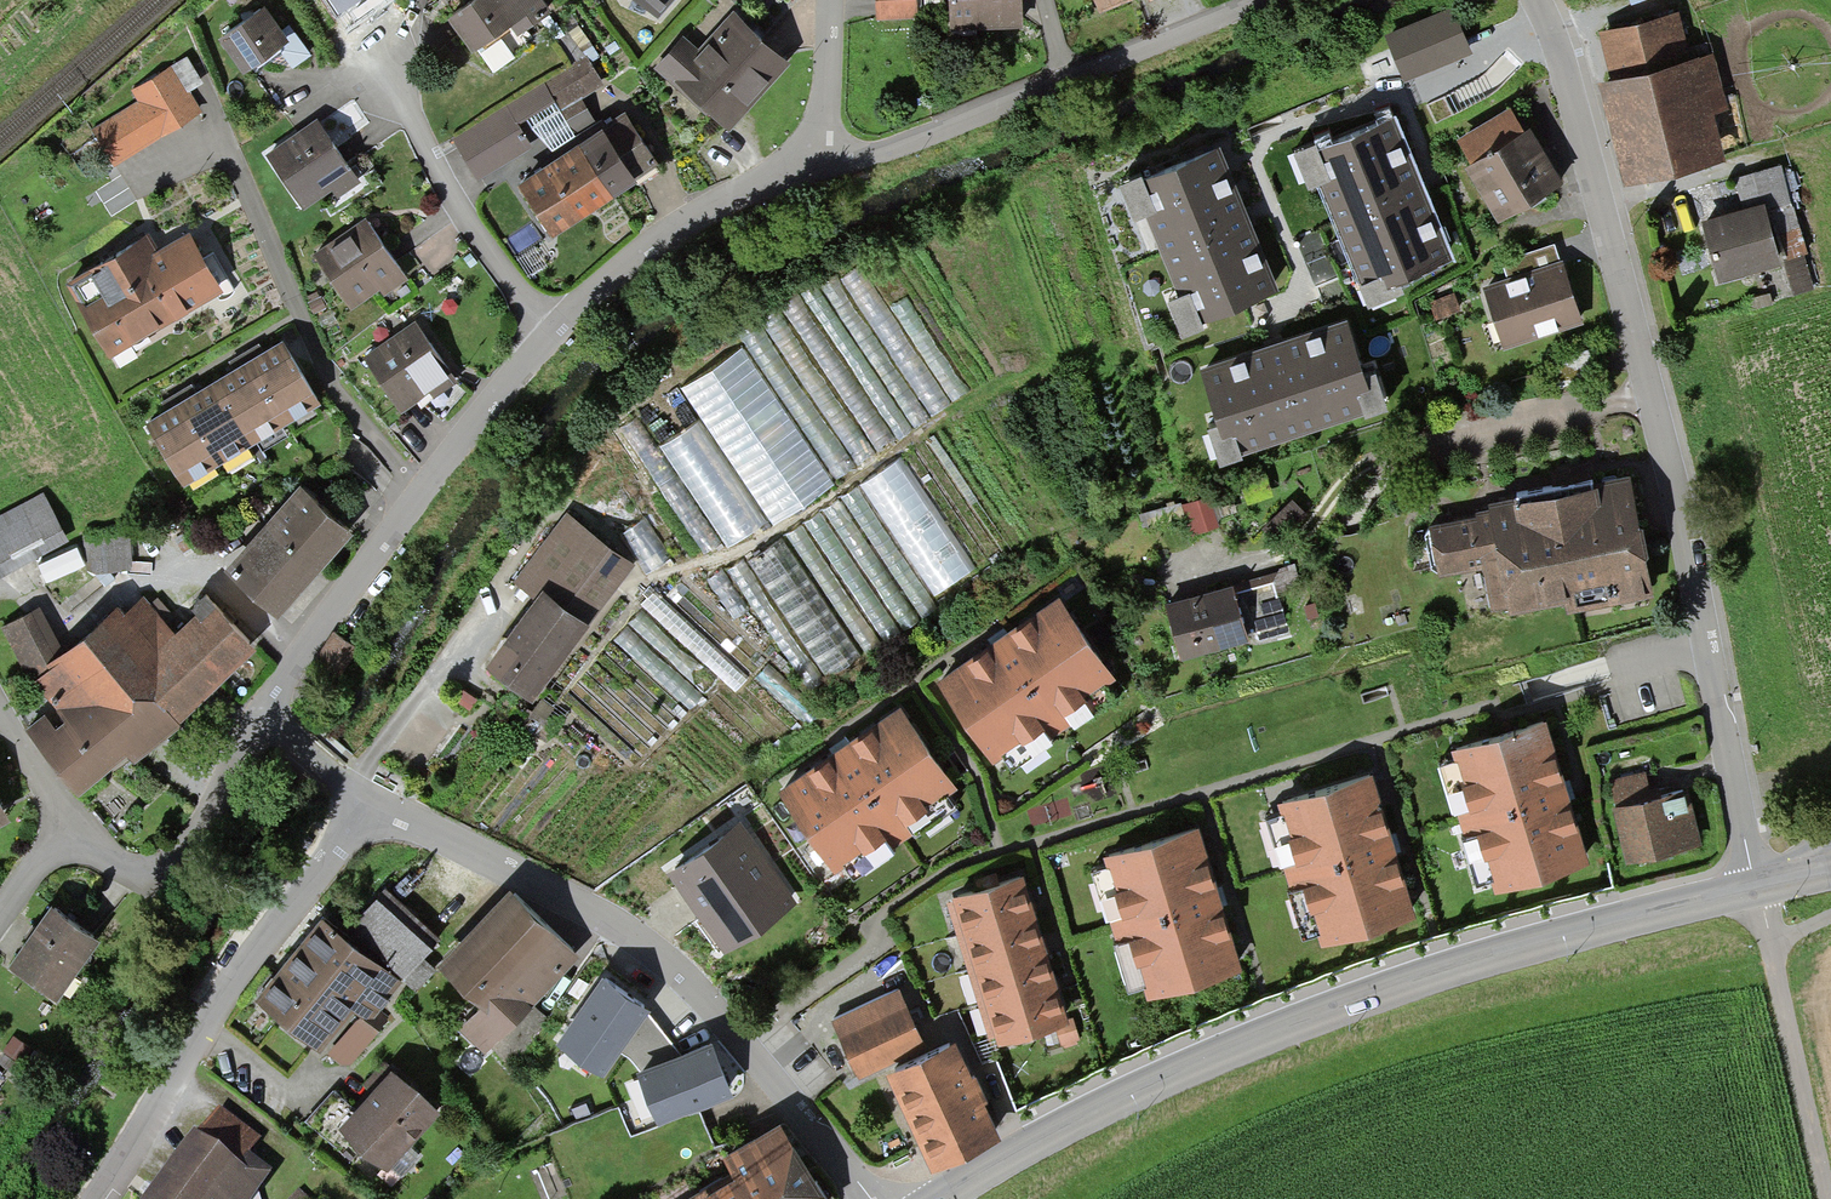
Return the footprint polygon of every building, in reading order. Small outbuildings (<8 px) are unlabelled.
[(542,6),(538,0),(454,0),(441,9),(466,45),(505,19),(510,27),(542,6)] [(667,0),(641,0),(655,13),(667,0)] [(869,20),(911,18),(910,0),(868,0),(869,20)] [(1017,19),(1016,0),(951,0),(952,22),(1017,19)] [(238,69),(282,37),(257,4),(243,14),(213,35),(238,69)] [(1469,52),(1451,5),(1385,30),(1403,77),(1469,52)] [(1615,80),(1696,58),(1683,10),(1601,32),(1615,80)] [(650,65),(723,128),(783,60),(727,11),(700,42),(694,49),(678,34),(650,65)] [(505,34),(483,50),(496,70),(519,54),(505,34)] [(1631,184),(1731,157),(1719,113),(1734,109),(1718,52),(1696,58),(1615,80),(1603,83),(1631,184)] [(123,153),(206,101),(178,57),(135,84),(141,93),(101,119),(123,153)] [(475,177),(528,145),(518,129),(598,80),(584,58),(452,138),(475,177)] [(1506,215),(1564,178),(1517,102),(1458,139),(1506,215)] [(550,229),(653,160),(619,110),(585,133),(565,146),(516,179),(550,229)] [(1308,154),(1368,298),(1456,261),(1395,117),(1308,154)] [(294,208),(343,175),(306,121),(257,154),(294,208)] [(1196,326),(1282,291),(1223,148),(1137,184),(1196,326)] [(1817,280),(1780,160),(1731,175),(1742,207),(1765,201),(1781,259),(1791,288),(1817,280)] [(1719,276),(1781,259),(1765,201),(1742,207),(1717,213),(1702,218),(1719,276)] [(349,301),(397,270),(362,216),(314,247),(349,301)] [(111,350),(219,288),(186,231),(161,245),(151,227),(68,275),(111,350)] [(1580,318),(1555,242),(1501,260),(1507,278),(1484,286),(1503,343),(1580,318)] [(706,557),(974,397),(913,296),(891,309),(864,264),(679,375),(705,417),(661,444),(645,418),(629,427),(706,557)] [(400,403),(447,369),(423,337),(411,320),(365,353),(400,403)] [(1344,320),(1202,365),(1230,450),(1371,404),(1344,320)] [(180,478),(315,395),(277,333),(256,346),(236,359),(188,388),(168,400),(142,416),(180,478)] [(807,683),(983,577),(910,456),(734,561),(807,683)] [(1566,609),(1653,591),(1629,473),(1593,481),(1588,458),(1544,466),(1548,487),(1471,502),(1473,514),(1430,522),(1440,573),(1485,564),(1494,610),(1563,597),(1566,609)] [(219,566),(268,610),(344,526),(295,482),(219,566)] [(0,511),(0,573),(63,540),(37,492),(0,511)] [(1220,526),(1215,495),(1190,500),(1195,531),(1220,526)] [(1265,525),(1279,540),(1306,513),(1292,498),(1265,525)] [(528,695),(629,557),(562,508),(511,578),(533,594),(483,662),(502,676),(528,695)] [(124,529),(76,535),(80,572),(128,567),(124,529)] [(735,614),(750,606),(766,634),(769,632),(731,563),(712,574),(735,614)] [(1167,602),(1182,655),(1247,637),(1246,633),(1285,621),(1273,579),(1233,590),(1231,584),(1201,592),(1167,602)] [(169,720),(250,646),(226,621),(199,592),(183,606),(187,611),(166,630),(137,594),(113,609),(107,601),(46,653),(49,660),(25,679),(47,706),(24,726),(68,792),(125,758),(174,729),(169,720)] [(741,685),(751,673),(659,593),(632,624),(643,634),(660,614),(741,685)] [(988,756),(1106,667),(1051,594),(998,634),(933,683),(988,756)] [(0,623),(0,635),(17,665),(51,646),(28,606),(0,623)] [(352,646),(327,633),(311,663),(336,677),(352,646)] [(779,787),(835,863),(950,780),(895,703),(839,744),(779,787)] [(1496,884),(1585,857),(1564,789),(1543,717),(1449,745),(1452,756),(1438,760),(1449,797),(1453,796),(1464,831),(1462,832),(1475,876),(1492,871),(1496,884)] [(1626,858),(1698,838),(1683,785),(1654,793),(1647,767),(1603,779),(1626,858)] [(1320,937),(1412,909),(1392,842),(1370,772),(1280,799),(1283,808),(1266,813),(1277,852),(1281,850),(1291,884),(1288,885),(1302,933),(1317,928),(1320,937)] [(1826,814),(1830,813),(1830,786),(1820,789),(1826,814)] [(748,883),(769,869),(740,822),(716,837),(667,866),(697,915),(723,899),(736,920),(761,905),(748,883)] [(1143,994),(1236,966),(1214,897),(1192,824),(1099,852),(1102,863),(1082,869),(1094,907),(1098,906),(1109,940),(1106,941),(1120,987),(1139,982),(1143,994)] [(1035,906),(1023,865),(945,888),(990,1037),(1010,1032),(1014,1045),(1057,1032),(1062,1047),(1087,1040),(1078,1010),(1068,1013),(1059,983),(1048,948),(1046,941),(1035,906)] [(528,997),(575,950),(509,886),(436,961),(479,1002),(458,1024),(482,1047),(488,1043),(503,1059),(545,1012),(528,997)] [(3,960),(52,996),(96,936),(47,900),(28,925),(3,960)] [(370,1007),(398,974),(413,988),(431,968),(425,962),(412,951),(420,942),(376,902),(340,942),(322,925),(288,962),(258,997),(335,1065),(369,1027),(359,1019),(370,1007)] [(630,996),(601,975),(562,1032),(603,1060),(642,1004),(630,996)] [(918,1036),(892,982),(827,1012),(853,1067),(918,1036)] [(933,1157),(996,1127),(953,1035),(890,1065),(915,1118),(933,1157)] [(661,1115),(727,1089),(716,1060),(710,1044),(643,1070),(661,1115)] [(385,1165),(433,1107),(383,1065),(355,1099),(335,1124),(385,1165)] [(265,1175),(241,1159),(254,1141),(211,1110),(153,1190),(146,1198),(248,1198),(265,1175)] [(779,1118),(721,1153),(731,1168),(679,1198),(828,1198),(779,1118)] [(303,1189),(294,1198),(313,1198),(303,1189)]
